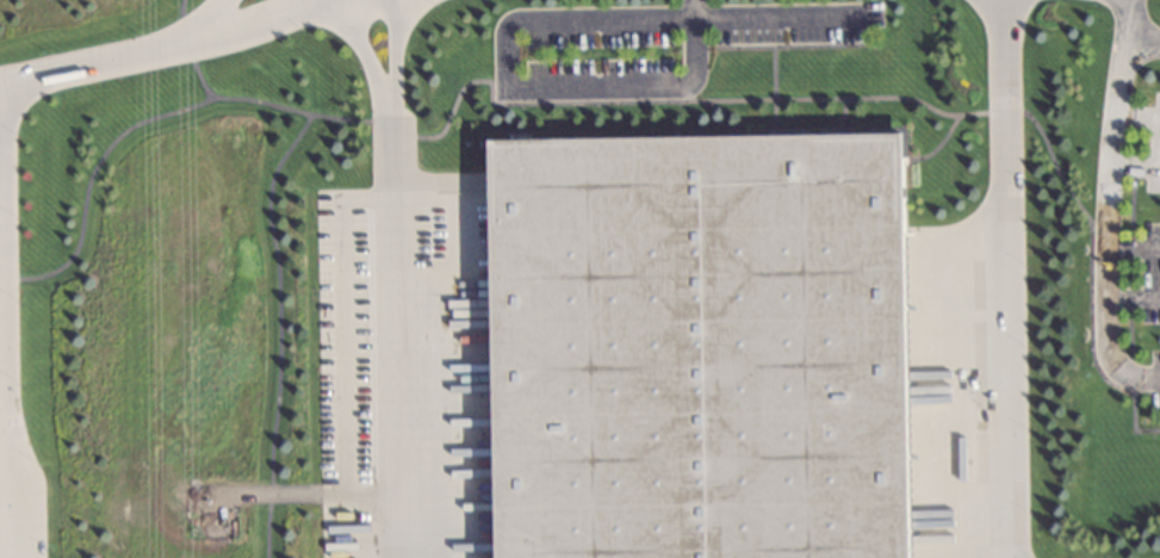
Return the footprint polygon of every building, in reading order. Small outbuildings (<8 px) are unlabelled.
[(898,137),(905,557),(491,557),(484,144),(898,137)]
